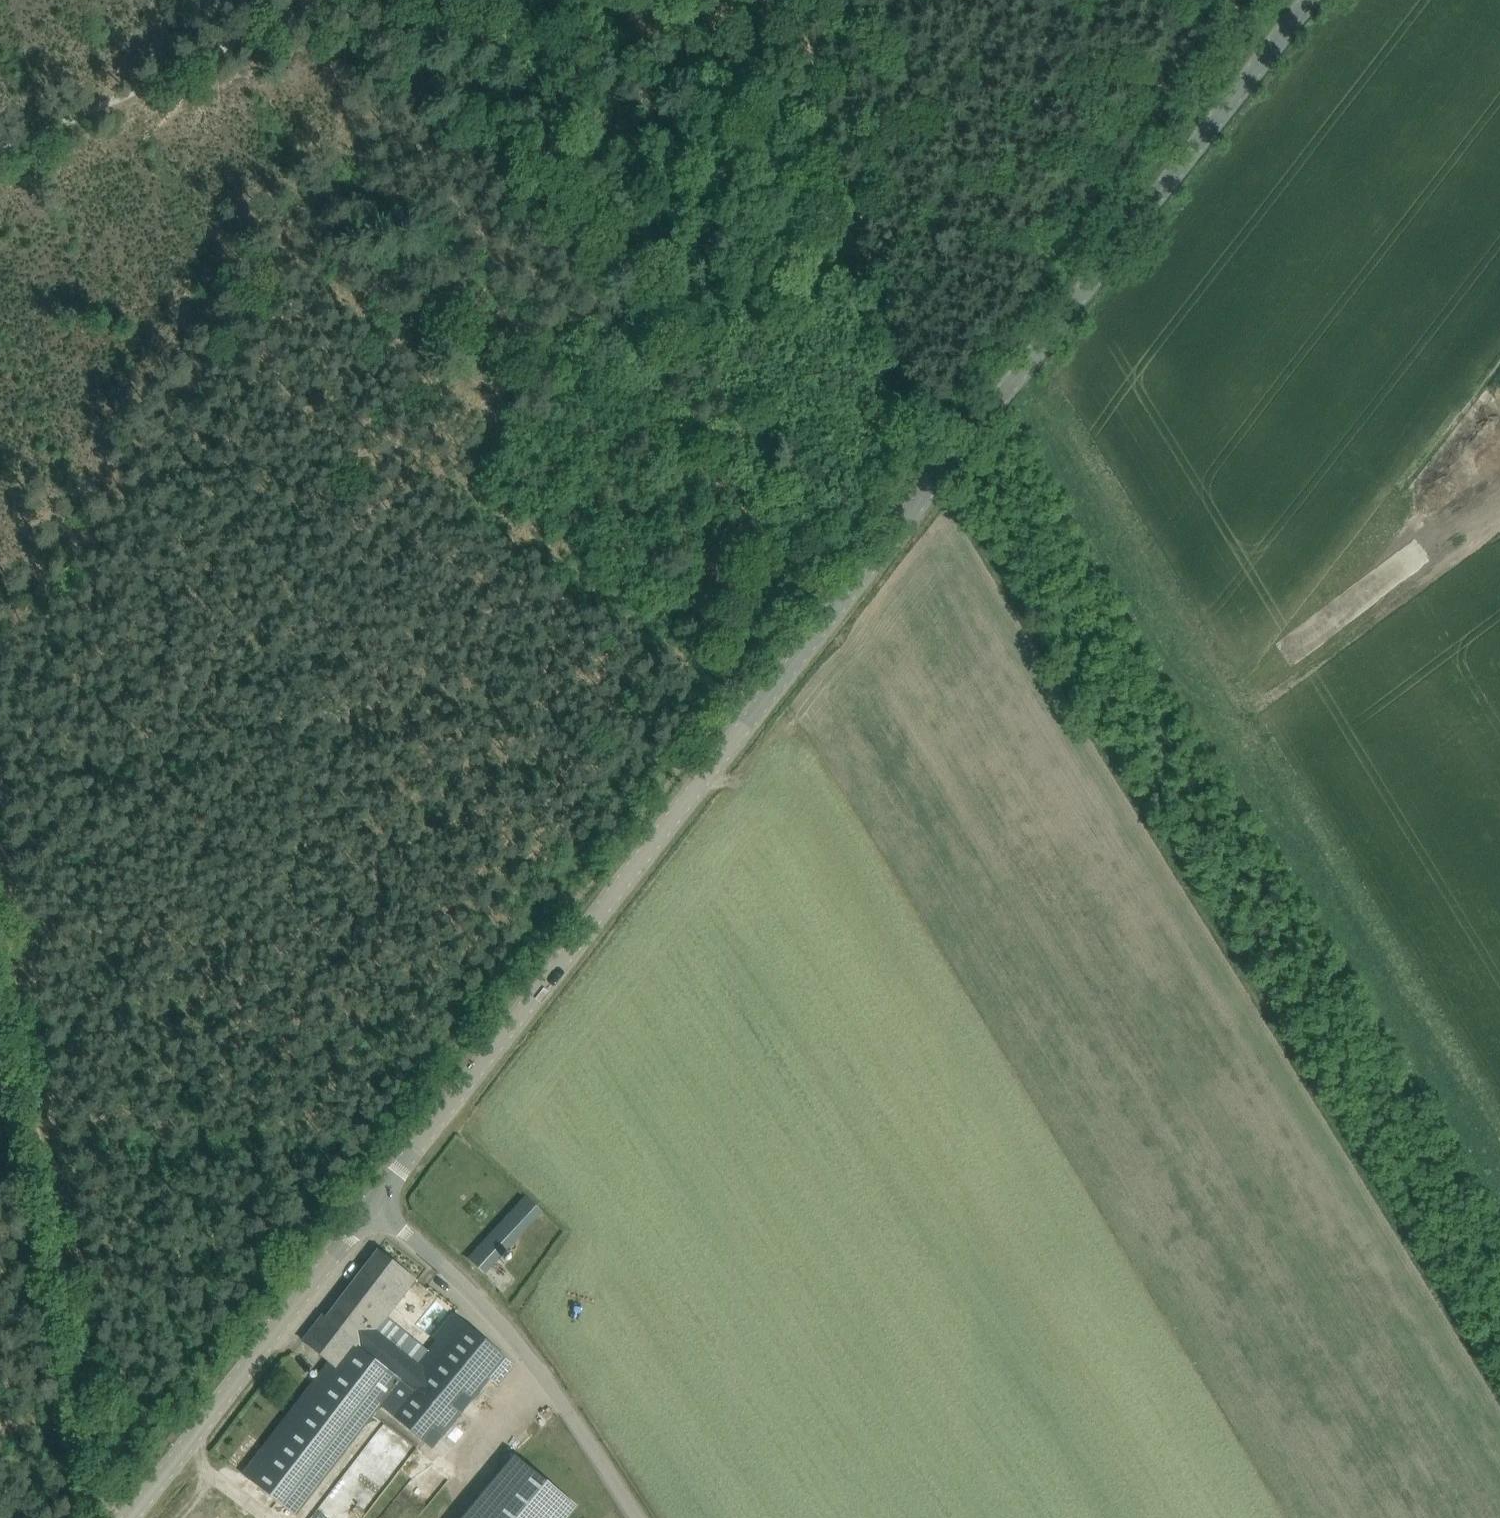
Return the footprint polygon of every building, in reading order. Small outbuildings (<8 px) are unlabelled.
[(492,1273),(545,1206),(526,1191),(472,1257),(492,1273)] [(330,1361),(244,1473),(243,1474),(290,1509),(376,1402),(434,1448),(491,1377),(499,1384),(513,1365),(505,1359),(507,1356),(454,1312),(434,1337),(438,1341),(419,1364),(376,1329),(415,1278),(379,1250),(327,1318),(324,1315),(304,1341),(330,1361)] [(465,1517),(568,1517),(577,1507),(515,1457),(465,1517)]
